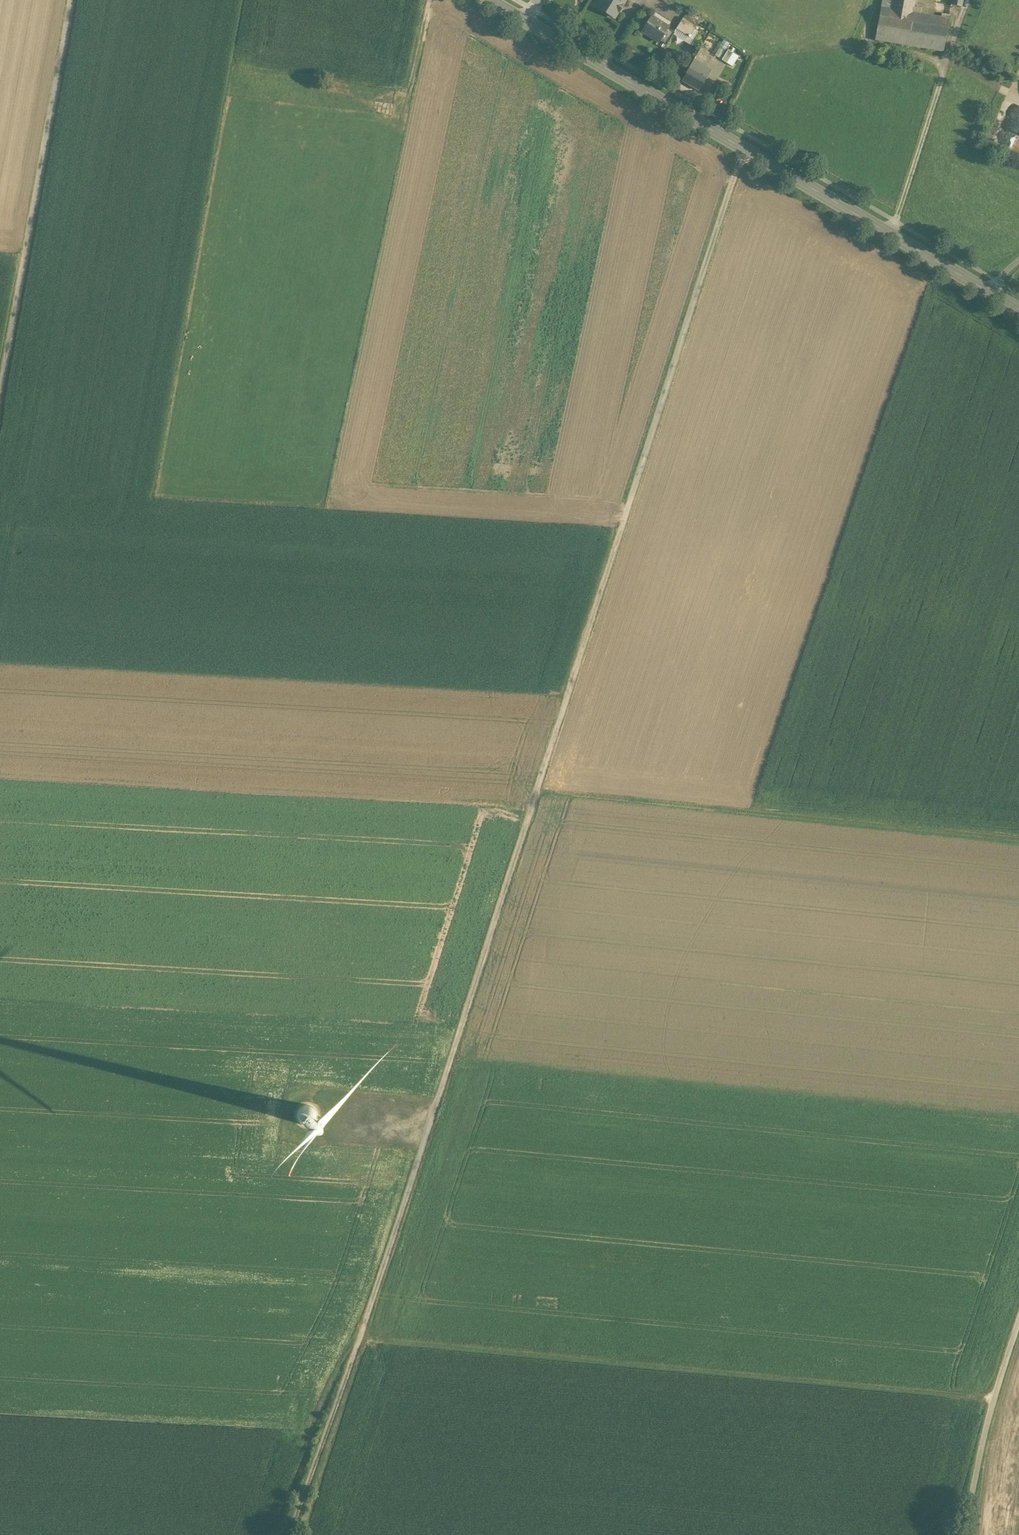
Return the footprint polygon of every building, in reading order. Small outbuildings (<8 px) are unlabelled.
[(614,18),(625,0),(599,0),(595,6),(614,18)] [(876,40),(887,42),(889,29),(892,9),(894,0),(883,0),(876,40)] [(892,9),(922,15),(923,9),(915,8),(916,0),(894,0),(892,9)] [(922,15),(892,9),(889,29),(947,39),(950,20),(942,19),(922,15)] [(669,29),(652,17),(643,32),(659,43),(669,29)] [(673,34),(690,43),(698,26),(681,18),(673,34)] [(944,53),(947,39),(889,29),(887,42),(944,53)] [(704,47),(716,51),(719,39),(708,35),(704,47)] [(726,48),(729,42),(723,39),(714,54),(727,62),(733,53),(726,48)] [(734,52),(736,47),(729,44),(727,49),(734,52)] [(708,78),(691,68),(682,82),(700,92),(708,78)] [(1016,105),(1005,129),(1018,136),(1018,106),(1016,105)]
